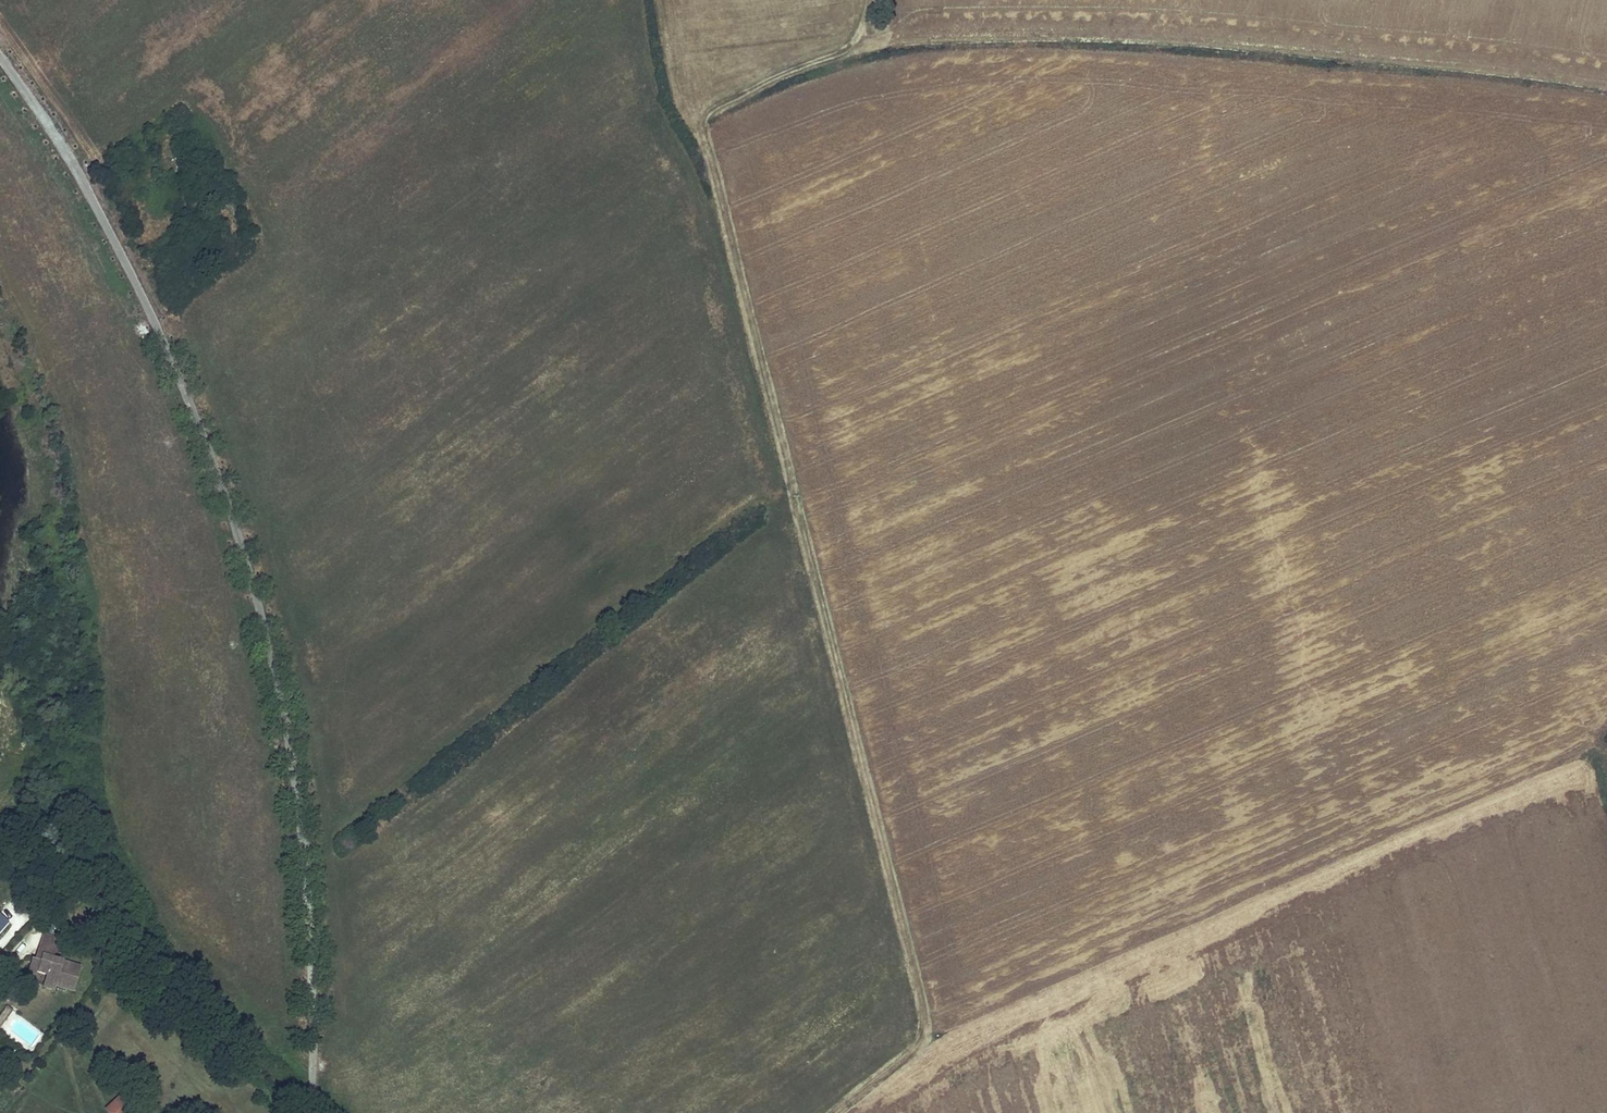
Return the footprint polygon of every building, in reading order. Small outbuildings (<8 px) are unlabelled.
[(235,207),(247,226),(252,222),(241,203),(235,207)] [(10,923),(0,914),(0,933),(10,923)] [(43,933),(40,941),(56,946),(59,937),(43,933)] [(56,946),(40,941),(36,953),(41,955),(40,960),(35,958),(31,957),(26,973),(36,976),(37,971),(46,974),(45,978),(56,981),(55,984),(73,990),(80,966),(53,957),(56,946)] [(56,981),(45,978),(42,986),(54,989),(55,984),(56,981)] [(0,1013),(0,1018),(4,1021),(12,1011),(6,1006),(0,1013)] [(114,1104),(107,1110),(110,1112),(130,1112),(132,1111),(120,1098),(114,1104)]
